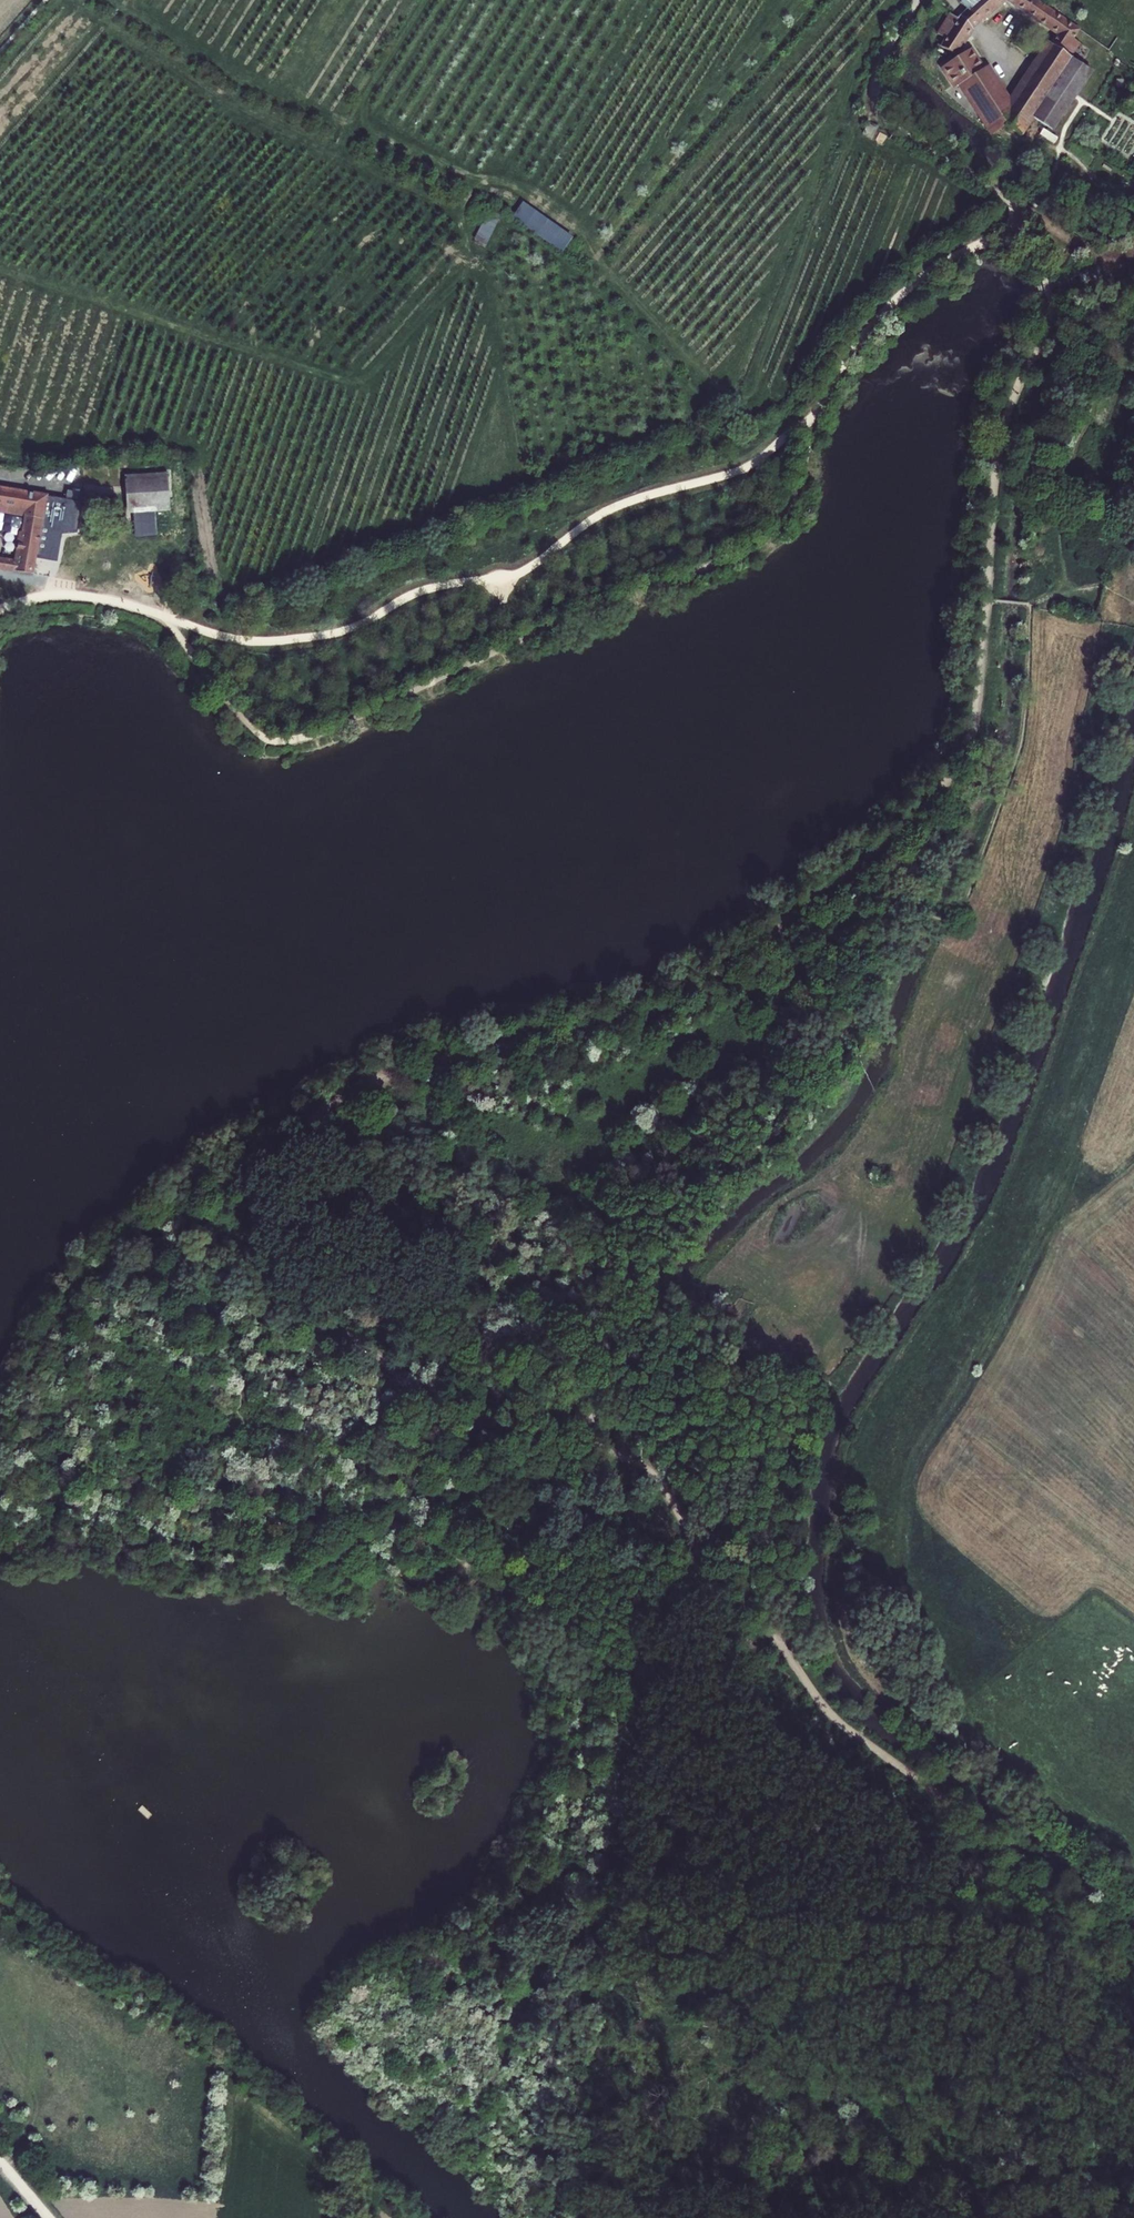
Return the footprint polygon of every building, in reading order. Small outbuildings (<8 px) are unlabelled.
[(957,19),(948,14),(936,33),(944,38),(941,45),(953,53),(957,48),(990,102),(984,112),(1019,134),(1031,116),(1069,57),(1068,56),(1077,43),(1071,39),(1077,29),(1034,0),(1005,0),(1053,32),(1005,103),(964,36),(968,29),(1002,0),(960,0),(959,1),(964,8),(958,14),(960,16),(957,19)] [(1089,70),(1069,57),(1031,116),(1051,128),(1089,70)] [(481,223),(477,240),(490,243),(494,225),(481,223)] [(1125,269),(1128,280),(1133,278),(1133,267),(1125,269)] [(166,469),(122,473),(125,510),(168,507),(166,469)] [(30,571),(40,516),(20,512),(12,558),(0,556),(0,566),(30,571)]
